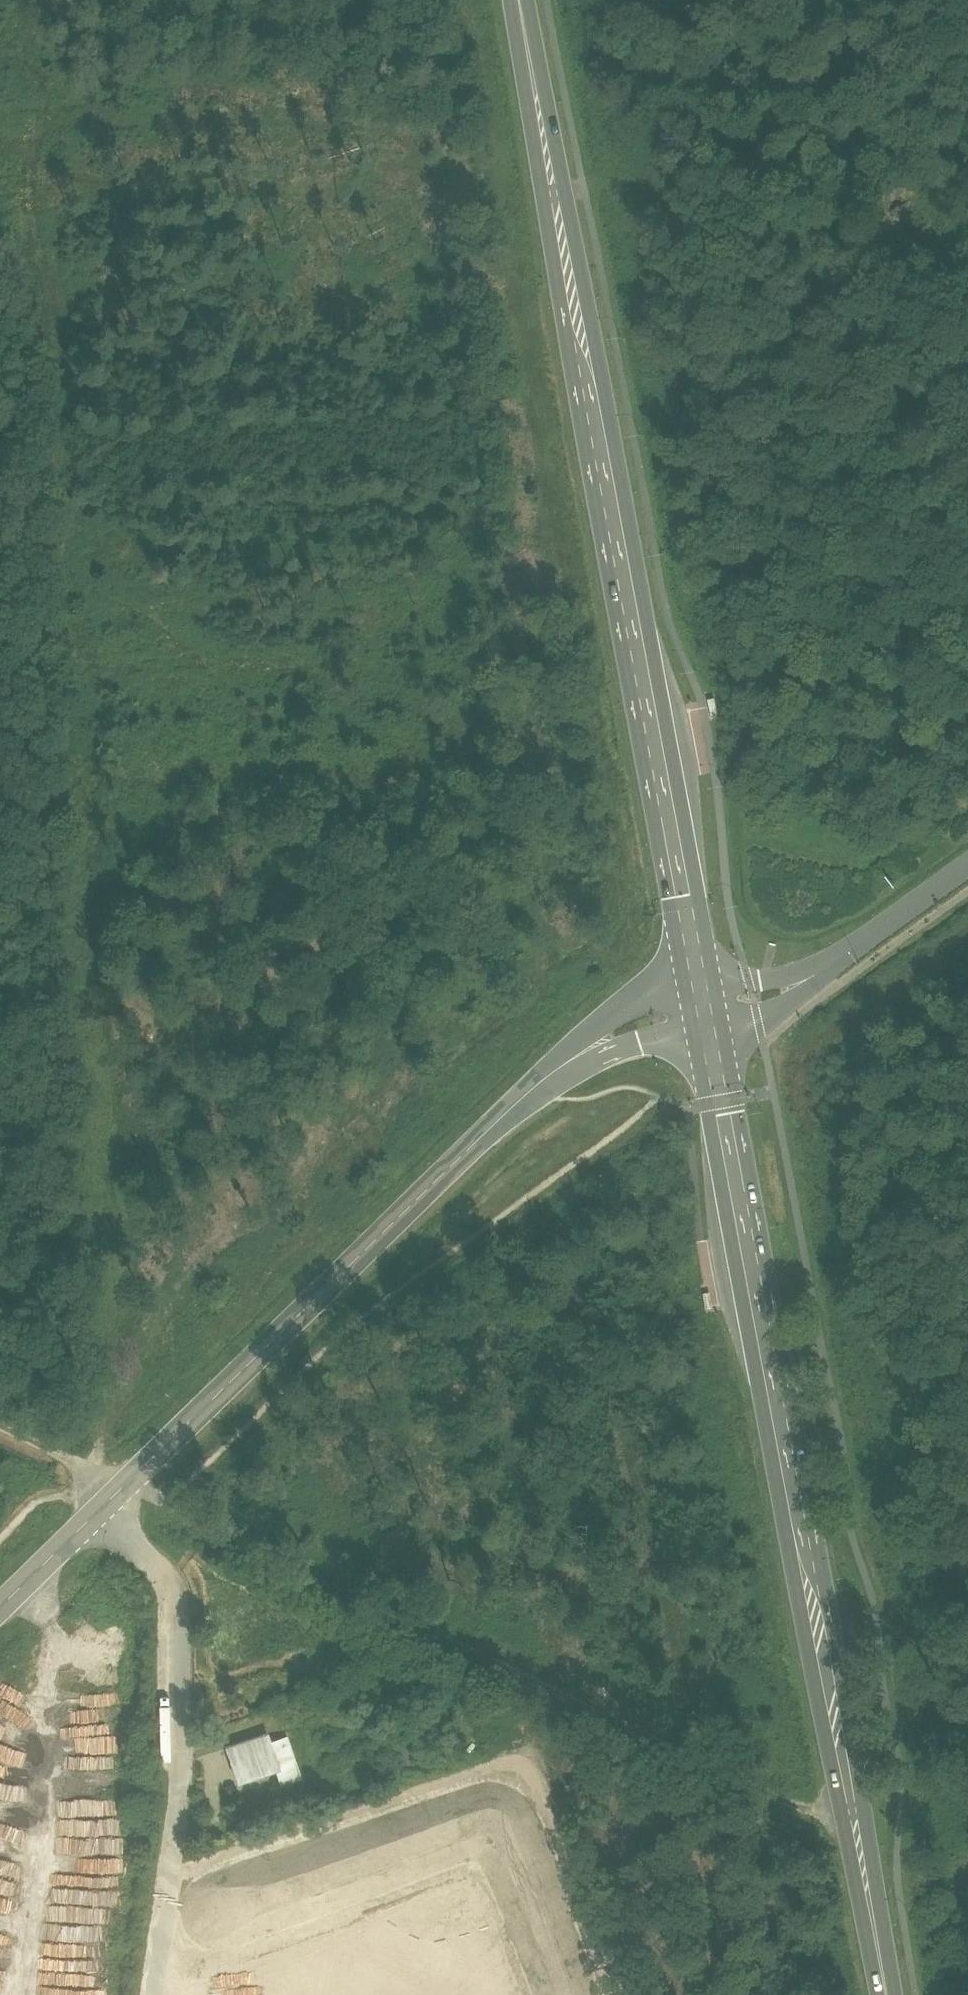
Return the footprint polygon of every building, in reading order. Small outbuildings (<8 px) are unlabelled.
[(264,1740),(218,1757),(233,1798),(271,1785),(275,1797),(299,1788),(283,1745),(267,1750),(264,1740)]
